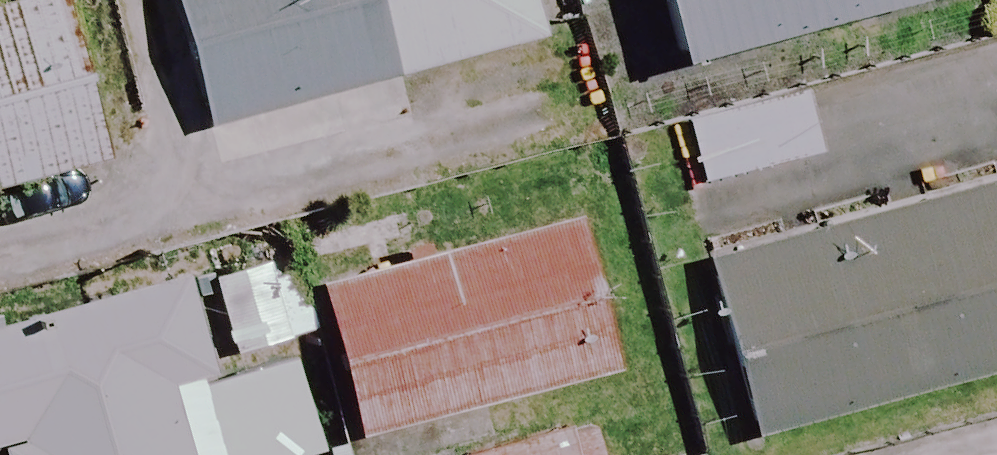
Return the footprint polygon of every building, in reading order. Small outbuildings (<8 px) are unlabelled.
[(97,166),(55,0),(36,0),(0,9),(0,191),(97,166)] [(524,0),(168,0),(204,132),(536,43),(524,0)] [(673,68),(889,0),(652,0),(673,68)] [(679,121),(702,195),(827,156),(804,82),(679,121)] [(696,262),(742,437),(996,371),(996,183),(696,262)] [(614,380),(574,223),(312,288),(351,445),(614,380)] [(263,272),(207,289),(230,363),(285,346),(263,272)] [(178,283),(0,334),(0,454),(184,454),(166,393),(206,382),(178,283)] [(568,436),(488,454),(573,454),(568,436)]
